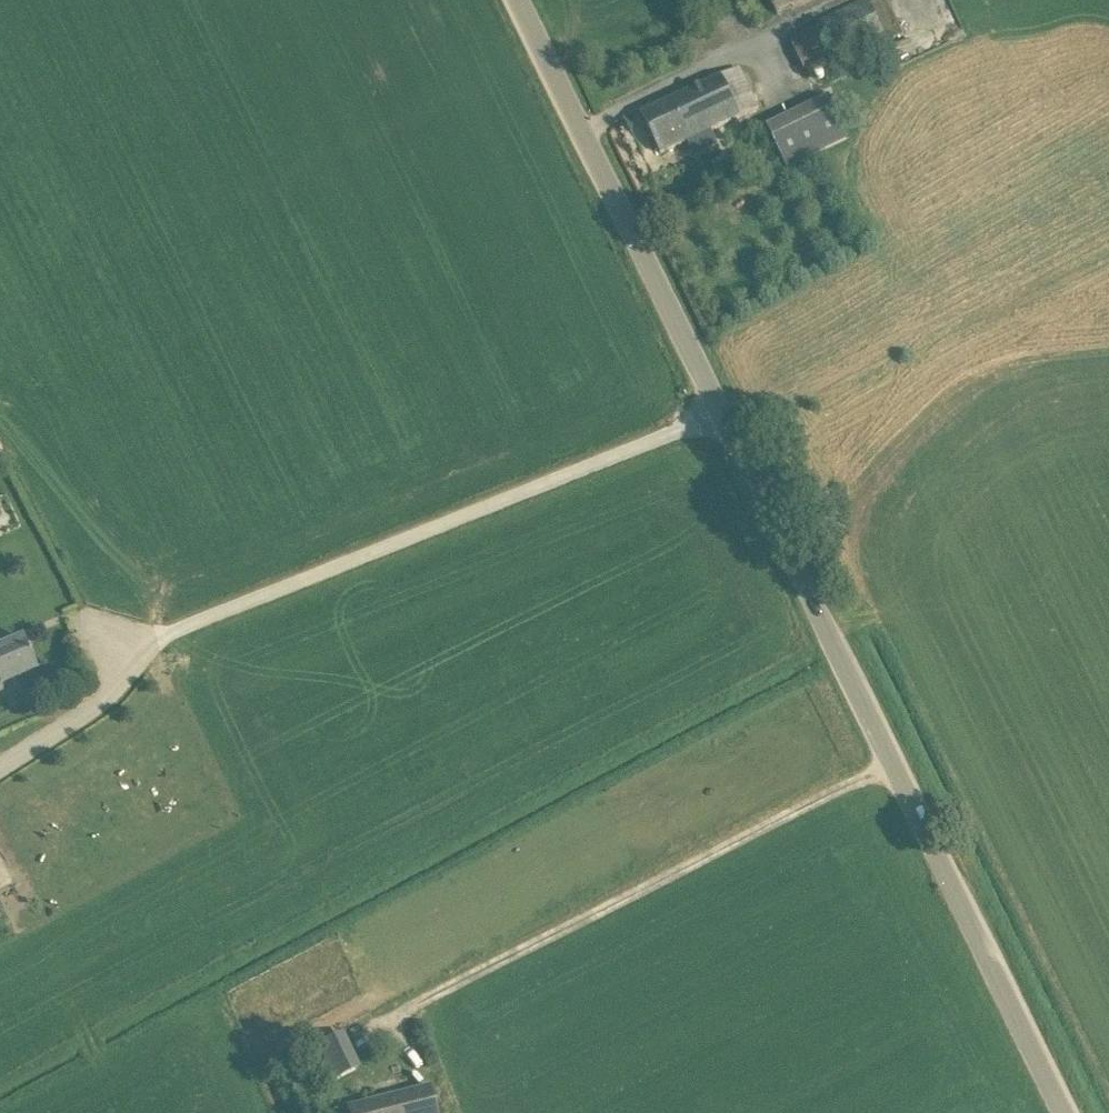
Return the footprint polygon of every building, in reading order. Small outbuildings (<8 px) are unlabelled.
[(661,153),(671,149),(758,106),(739,66),(642,113),(661,153)] [(826,98),(768,127),(789,170),(848,141),(826,98)] [(13,642),(0,647),(0,693),(4,692),(2,685),(37,671),(24,638),(13,642)] [(322,1056),(347,1045),(342,1033),(317,1044),(322,1056)] [(331,1110),(332,1112),(437,1112),(431,1086),(331,1110)]
